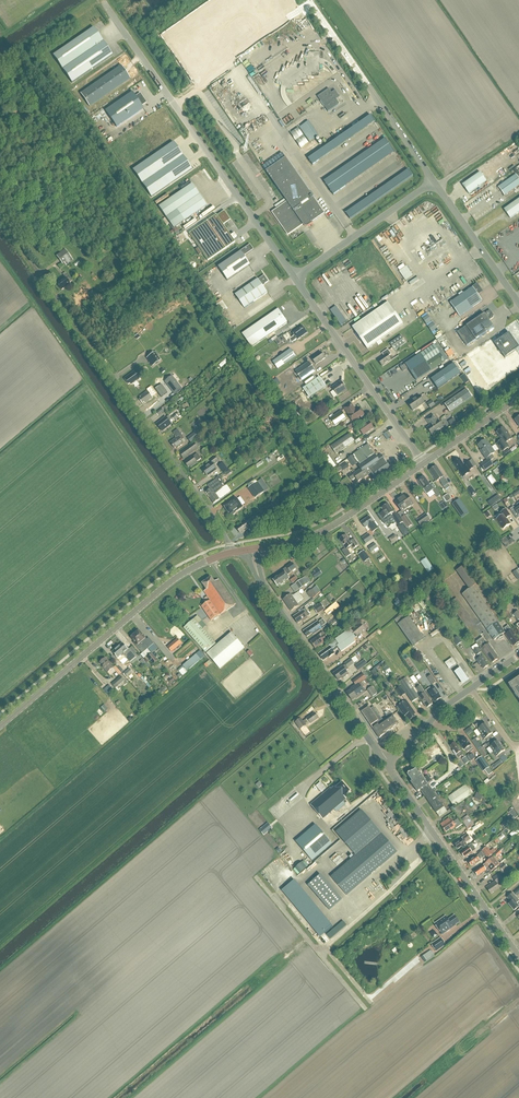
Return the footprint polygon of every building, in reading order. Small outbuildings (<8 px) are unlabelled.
[(53,56),(62,70),(72,84),(112,56),(103,42),(97,34),(94,28),(84,34),(53,56)] [(272,44),(266,47),(270,53),(276,49),(272,44)] [(121,66),(80,94),(89,107),(130,79),(121,66)] [(260,87),(266,84),(262,74),(255,77),(260,87)] [(318,97),(328,112),(339,104),(336,100),(340,97),(335,91),(332,93),(329,89),(318,97)] [(132,93),(105,111),(116,128),(144,109),(142,106),(146,103),(140,94),(136,97),(132,93)] [(268,107),(272,105),(267,97),(263,99),(268,107)] [(308,160),(313,166),(375,122),(371,116),(308,160)] [(298,128),(290,134),(301,149),(309,144),(298,128)] [(324,182),(333,196),(395,153),(385,139),(324,182)] [(173,142),(132,170),(151,198),(192,170),(173,142)] [(266,172),(288,204),(274,213),(279,220),(280,220),(281,222),(288,234),(303,223),(305,226),(307,224),(309,227),(313,224),(313,223),(317,220),(325,215),(286,158),(282,161),(266,172)] [(346,214),(350,220),(413,176),(409,170),(346,214)] [(487,182),(480,173),(463,186),(469,195),(487,182)] [(516,175),(498,187),(505,197),(518,186),(518,179),(516,175)] [(208,192),(222,186),(221,182),(207,188),(208,192)] [(158,207),(173,229),(207,206),(192,184),(158,207)] [(510,219),(518,212),(518,199),(504,210),(510,219)] [(429,214),(435,210),(432,204),(426,207),(429,214)] [(217,216),(216,215),(189,234),(207,261),(235,243),(223,225),(230,220),(224,211),(217,216)] [(218,267),(227,281),(249,265),(243,256),(253,250),(250,245),(218,267)] [(56,256),(62,265),(71,258),(65,250),(56,256)] [(402,270),(406,278),(413,274),(408,266),(402,270)] [(333,269),(331,270),(340,283),(342,281),(333,269)] [(325,273),(323,275),(331,287),(333,286),(325,273)] [(65,278),(57,284),(62,290),(70,285),(69,284),(72,281),(69,277),(67,275),(64,277),(65,278)] [(258,279),(235,295),(245,309),(267,293),(262,286),(268,282),(264,276),(258,280),(258,279)] [(450,303),(460,317),(482,301),(478,295),(482,292),(477,285),(473,288),(450,303)] [(15,306),(14,304),(8,308),(12,313),(21,307),(19,303),(15,306)] [(367,350),(403,324),(388,303),(352,328),(353,329),(356,333),(367,350)] [(242,334),(251,348),(288,323),(278,309),(242,334)] [(490,310),(467,326),(457,333),(467,346),(494,328),(489,321),(493,318),(494,316),(490,310)] [(497,323),(506,317),(504,314),(495,319),(497,323)] [(307,333),(302,326),(292,333),(295,336),(289,340),(292,343),(297,340),(307,333)] [(510,333),(509,333),(494,343),(505,358),(504,357),(514,350),(515,344),(508,334),(510,333)] [(406,343),(401,336),(390,344),(395,351),(406,343)] [(445,362),(448,360),(437,344),(434,346),(434,345),(405,365),(400,368),(403,372),(408,369),(416,381),(445,362)] [(272,362),(278,370),(296,357),(290,349),(272,362)] [(378,361),(382,367),(392,361),(389,357),(391,355),(388,350),(382,354),(384,357),(378,361)] [(321,352),(311,359),(316,365),(325,359),(321,352)] [(149,357),(147,358),(153,366),(160,361),(154,353),(153,354),(149,357)] [(219,366),(221,368),(225,365),(226,364),(228,362),(225,360),(219,366)] [(309,362),(295,372),(302,381),(315,371),(309,362)] [(438,390),(460,375),(461,374),(454,364),(453,365),(431,380),(438,390)] [(130,383),(131,385),(139,379),(143,376),(139,372),(136,374),(135,372),(125,379),(128,385),(130,383)] [(171,378),(166,382),(176,395),(182,390),(172,377),(171,378)] [(303,389),(309,398),(326,387),(320,377),(303,389)] [(342,393),(343,394),(347,391),(341,382),(332,388),(338,396),(342,393)] [(161,384),(154,389),(160,397),(167,392),(161,384)] [(148,391),(153,398),(157,395),(151,387),(147,390),(148,391)] [(141,398),(139,400),(143,404),(145,403),(146,404),(153,398),(148,391),(140,397),(141,398)] [(460,395),(445,405),(450,413),(465,402),(460,395)] [(419,396),(407,404),(413,411),(424,403),(419,396)] [(356,410),(351,404),(344,409),(348,415),(348,416),(353,423),(364,415),(359,408),(356,410)] [(162,407),(159,409),(160,410),(157,413),(159,416),(165,411),(162,407)] [(330,419),(335,426),(347,419),(341,411),(330,419)] [(427,428),(432,435),(443,428),(438,421),(437,421),(433,415),(426,420),(430,426),(427,428)] [(162,430),(163,429),(164,431),(172,425),(170,422),(173,420),(169,416),(167,418),(166,417),(157,424),(162,430)] [(369,422),(359,429),(364,436),(374,429),(369,422)] [(496,432),(499,436),(498,436),(501,440),(497,444),(502,452),(509,447),(506,443),(512,439),(503,427),(496,432)] [(177,438),(170,443),(175,449),(176,448),(177,449),(184,444),(182,441),(184,439),(178,430),(173,433),(177,438)] [(196,432),(187,439),(191,444),(200,437),(199,435),(196,432)] [(349,435),(331,447),(336,455),(355,442),(349,435)] [(486,459),(487,460),(481,465),(485,471),(493,465),(490,461),(494,458),(492,455),(495,452),(489,444),(489,445),(485,440),(478,446),(481,450),(480,451),(486,459)] [(195,443),(180,454),(184,459),(199,449),(195,443)] [(354,455),(361,465),(359,466),(358,466),(361,470),(353,475),(352,473),(348,476),(351,481),(355,478),(358,482),(364,478),(364,479),(368,476),(371,473),(375,478),(390,468),(382,456),(378,459),(368,445),(354,455)] [(207,448),(202,452),(206,457),(211,454),(207,448)] [(187,462),(185,463),(188,468),(190,467),(191,468),(197,463),(197,462),(200,460),(196,454),(193,457),(193,456),(186,461),(187,462)] [(324,458),(332,469),(337,466),(329,454),(324,458)] [(203,470),(208,477),(218,470),(214,465),(219,462),(216,457),(211,460),(212,463),(203,470)] [(461,470),(466,476),(469,473),(468,472),(473,468),(469,462),(465,464),(467,466),(465,467),(459,459),(454,463),(459,471),(461,470)] [(218,466),(224,473),(229,469),(224,462),(218,466)] [(504,463),(492,471),(496,476),(507,467),(504,463)] [(339,465),(332,470),(335,475),(342,470),(339,465)] [(437,481),(439,480),(442,484),(442,485),(444,487),(449,484),(447,481),(446,481),(443,477),(436,466),(430,471),(437,481)] [(424,477),(418,481),(420,484),(420,485),(427,495),(432,491),(436,488),(432,483),(430,485),(424,477)] [(212,489),(206,493),(210,498),(217,493),(223,488),(217,480),(209,485),(212,489)] [(264,492),(257,482),(249,488),(256,498),(264,492)] [(217,493),(210,498),(214,504),(221,499),(227,494),(223,488),(217,493)] [(436,488),(432,491),(437,498),(441,495),(436,488)] [(401,499),(408,509),(414,505),(407,495),(401,499)] [(488,502),(491,507),(501,500),(498,496),(488,502)] [(235,513),(243,508),(237,498),(232,502),(233,502),(229,504),(224,507),(230,515),(231,515),(232,516),(236,514),(235,513)] [(395,502),(402,513),(408,509),(401,499),(395,502)] [(271,504),(275,510),(281,506),(277,500),(271,504)] [(459,500),(452,505),(462,518),(469,513),(459,500)] [(445,503),(440,506),(443,511),(448,508),(445,503)] [(518,516),(518,504),(518,503),(516,505),(518,508),(516,510),(513,507),(510,509),(514,516),(517,514),(518,516)] [(388,504),(382,508),(384,512),(380,515),(383,520),(390,515),(392,517),(398,525),(403,522),(397,513),(396,513),(395,511),(393,512),(388,504)] [(503,515),(496,519),(503,530),(511,525),(507,519),(511,516),(506,509),(501,513),(503,515)] [(426,515),(417,521),(421,527),(430,520),(426,515)] [(236,528),(240,533),(245,530),(246,530),(249,528),(248,526),(251,523),(254,527),(259,523),(255,516),(249,520),(236,528)] [(412,525),(406,516),(402,519),(408,528),(412,525)] [(361,523),(366,529),(369,526),(373,533),(379,529),(374,522),(373,523),(369,517),(361,523)] [(363,539),(367,545),(373,540),(369,534),(363,539)] [(353,550),(359,546),(355,540),(352,542),(347,535),(340,541),(346,550),(351,547),(353,550)] [(506,537),(501,540),(506,548),(515,543),(512,539),(509,541),(506,537)] [(370,559),(364,551),(360,554),(364,560),(366,559),(367,561),(370,559)] [(273,580),(278,587),(281,585),(282,586),(283,585),(283,584),(290,579),(287,576),(292,573),(291,572),(296,569),(292,563),(286,567),(287,568),(283,570),(284,572),(273,580)] [(462,595),(494,640),(497,639),(498,641),(504,637),(502,635),(505,633),(486,606),(492,602),(466,565),(456,571),(469,590),(462,595)] [(202,607),(211,621),(236,604),(219,580),(214,583),(211,579),(203,584),(207,590),(204,592),(210,601),(202,607)] [(296,584),(300,589),(305,586),(301,580),(296,584)] [(308,593),(311,598),(316,595),(313,590),(308,593)] [(283,600),(287,606),(295,600),(301,595),(299,592),(293,596),(292,597),(291,595),(283,600)] [(287,606),(291,611),(299,606),(297,604),(303,599),(301,595),(295,600),(287,606)] [(336,603),(329,608),(333,612),(339,607),(336,603)] [(325,610),(321,604),(314,608),(318,614),(325,610)] [(307,617),(310,615),(306,609),(294,617),(298,624),(302,621),(303,622),(308,619),(307,617)] [(513,617),(509,611),(504,614),(508,621),(513,617)] [(398,625),(413,647),(424,639),(409,618),(398,625)] [(184,629),(206,653),(216,644),(194,619),(184,629)] [(336,619),(326,627),(329,630),(339,623),(336,619)] [(304,633),(307,637),(312,634),(313,635),(317,632),(322,629),(322,628),(324,627),(321,622),(319,624),(313,627),(312,626),(305,630),(306,632),(304,633)] [(350,629),(336,640),(336,641),(329,646),(329,647),(319,654),(323,661),(324,660),(328,657),(329,658),(335,654),(332,650),(337,646),(341,652),(356,642),(354,640),(357,637),(356,636),(364,629),(361,625),(352,631),(350,629)] [(344,632),(340,626),(335,630),(338,636),(344,632)] [(511,643),(512,643),(515,646),(518,643),(518,642),(508,626),(504,629),(508,634),(506,635),(511,643)] [(140,644),(146,651),(154,644),(148,637),(146,639),(139,631),(135,635),(142,642),(140,644)] [(232,633),(207,654),(220,670),(245,649),(232,633)] [(136,646),(143,654),(146,651),(140,644),(142,642),(135,635),(131,638),(137,646),(136,646)] [(325,635),(321,638),(320,636),(311,642),(316,650),(325,643),(324,642),(328,639),(325,635)] [(481,649),(486,646),(483,642),(484,641),(481,636),(474,641),(478,645),(481,650),(481,649)] [(178,639),(167,647),(172,653),(182,644),(178,639)] [(126,647),(123,644),(118,648),(127,658),(128,661),(134,656),(127,646),(126,647)] [(486,646),(481,649),(492,664),(498,660),(496,657),(497,657),(488,644),(486,646)] [(116,656),(115,657),(117,660),(118,659),(122,663),(127,658),(118,648),(113,652),(116,656)] [(473,651),(479,659),(476,660),(480,666),(481,666),(484,669),(488,666),(486,662),(487,662),(481,654),(481,653),(478,648),(473,651)] [(152,655),(148,658),(153,665),(158,661),(152,655)] [(103,667),(108,673),(107,673),(108,673),(114,668),(106,658),(100,663),(103,667)] [(449,669),(456,664),(452,659),(445,664),(449,669)] [(348,668),(354,664),(351,660),(345,664),(346,665),(334,674),(333,674),(338,681),(339,681),(342,678),(343,679),(349,675),(348,675),(346,671),(349,669),(348,668)] [(388,666),(383,669),(386,673),(385,674),(387,676),(388,675),(388,676),(393,674),(388,666)] [(124,673),(128,677),(133,673),(130,669),(124,673)] [(138,676),(149,688),(151,687),(140,674),(138,676)] [(347,693),(352,701),(356,698),(356,699),(366,692),(363,688),(364,687),(361,682),(363,681),(363,682),(366,679),(363,674),(353,681),(356,686),(351,689),(352,690),(347,693)] [(433,685),(436,683),(431,676),(428,678),(433,685)] [(112,685),(115,689),(125,681),(121,677),(112,685)] [(406,678),(399,683),(412,702),(417,699),(416,698),(418,697),(406,678)] [(512,683),(513,684),(511,686),(510,685),(509,685),(518,699),(518,678),(512,683)] [(387,682),(382,686),(385,691),(390,687),(387,682)] [(109,685),(104,690),(109,696),(115,691),(112,688),(108,692),(108,691),(111,688),(109,685)] [(434,703),(435,703),(441,699),(439,695),(439,694),(433,685),(434,687),(430,690),(431,691),(430,692),(428,690),(426,691),(431,700),(432,699),(434,703)] [(420,686),(417,689),(421,696),(419,698),(424,705),(424,704),(427,708),(432,705),(425,694),(420,686)] [(377,694),(372,687),(367,690),(372,698),(377,694)] [(401,688),(396,690),(400,697),(401,698),(406,695),(405,694),(401,688)] [(409,718),(410,720),(415,717),(414,715),(416,714),(407,701),(398,707),(404,717),(405,716),(408,719),(409,718)] [(393,715),(392,716),(388,711),(384,713),(388,718),(383,722),(373,707),(370,710),(369,707),(361,712),(379,738),(385,734),(386,733),(398,725),(392,716),(394,715),(393,715)] [(307,719),(305,721),(303,722),(301,719),(295,723),(300,730),(307,725),(308,726),(311,724),(318,719),(315,713),(307,719)] [(478,730),(481,735),(489,729),(489,728),(488,726),(486,724),(478,730)] [(489,729),(481,735),(487,742),(494,738),(492,735),(493,734),(491,731),(492,731),(490,729),(489,729)] [(460,743),(462,746),(462,748),(463,750),(465,751),(466,750),(468,753),(469,752),(470,753),(474,750),(473,749),(465,738),(462,741),(461,741),(460,742),(460,743)] [(481,747),(475,739),(472,741),(478,750),(481,747)] [(488,744),(494,752),(502,746),(501,745),(501,743),(500,744),(498,741),(497,742),(495,739),(488,744)] [(457,755),(459,758),(462,756),(463,758),(464,757),(455,743),(454,744),(453,743),(451,745),(451,746),(454,752),(453,752),(456,756),(457,755)] [(502,746),(494,752),(499,760),(506,755),(504,752),(506,751),(504,748),(502,747),(502,746)] [(439,748),(433,752),(439,762),(445,758),(439,748)] [(473,754),(467,758),(470,762),(476,758),(473,754)] [(485,771),(489,776),(493,773),(482,757),(476,761),(484,772),(485,771)] [(420,790),(439,818),(447,812),(422,776),(420,776),(416,770),(411,773),(410,773),(408,774),(408,775),(412,782),(411,783),(412,784),(411,785),(413,787),(414,787),(418,792),(420,790)] [(320,783),(317,786),(322,792),(326,789),(320,783)] [(331,788),(316,801),(311,805),(323,820),(334,810),(343,802),(346,799),(344,796),(349,792),(345,787),(345,786),(344,784),(343,784),(342,784),(337,788),(335,786),(332,790),(331,788)] [(467,784),(448,797),(455,807),(474,794),(467,784)] [(361,811),(337,831),(357,855),(382,834),(361,811)] [(512,816),(501,825),(504,828),(515,819),(512,816)] [(468,829),(474,825),(469,818),(463,822),(468,829)] [(442,828),(446,833),(450,830),(451,830),(456,827),(457,829),(463,825),(459,819),(453,823),(451,820),(450,822),(448,820),(441,825),(443,827),(442,828)] [(266,825),(260,830),(264,836),(270,830),(266,825)] [(332,844),(316,825),(296,842),(312,861),(332,844)] [(331,877),(346,895),(397,853),(382,834),(357,855),(331,877)] [(462,839),(463,840),(455,846),(455,848),(457,849),(458,850),(462,847),(463,848),(467,846),(465,844),(471,840),(468,835),(462,839)] [(468,848),(461,853),(464,858),(468,855),(469,855),(472,853),(476,850),(471,844),(468,847),(468,848)] [(276,850),(279,854),(284,849),(281,845),(276,850)] [(482,852),(488,859),(493,855),(487,848),(482,852)] [(480,854),(468,862),(471,866),(476,863),(476,864),(480,861),(480,860),(483,858),(480,854)] [(474,872),(477,876),(482,873),(483,874),(487,871),(486,870),(489,868),(490,867),(493,871),(499,864),(493,857),(486,863),(486,864),(474,872)] [(505,864),(500,869),(503,872),(508,868),(505,864)] [(495,881),(495,882),(488,887),(489,888),(487,889),(491,894),(500,888),(498,885),(503,881),(499,874),(493,878),(495,881)] [(374,884),(378,890),(382,887),(385,890),(386,889),(380,880),(374,884)] [(318,891),(329,908),(336,903),(335,903),(341,899),(339,896),(332,901),(329,896),(335,892),(329,883),(318,891)] [(364,890),(359,896),(361,899),(365,896),(370,901),(372,898),(364,890)] [(313,893),(307,898),(311,903),(317,898),(313,893)] [(511,903),(508,904),(514,911),(518,907),(517,904),(518,902),(518,901),(513,894),(507,898),(511,903)] [(319,916),(325,913),(321,904),(314,906),(316,911),(317,911),(319,916)] [(446,917),(435,924),(442,935),(454,927),(454,926),(459,922),(455,916),(448,920),(446,921),(444,918),(445,917),(446,917)] [(347,925),(343,921),(327,935),(330,940),(347,925)] [(305,925),(320,941),(323,938),(307,922),(305,925)] [(432,945),(436,951),(445,945),(441,939),(432,945)] [(431,950),(423,956),(427,961),(435,956),(431,950)]
